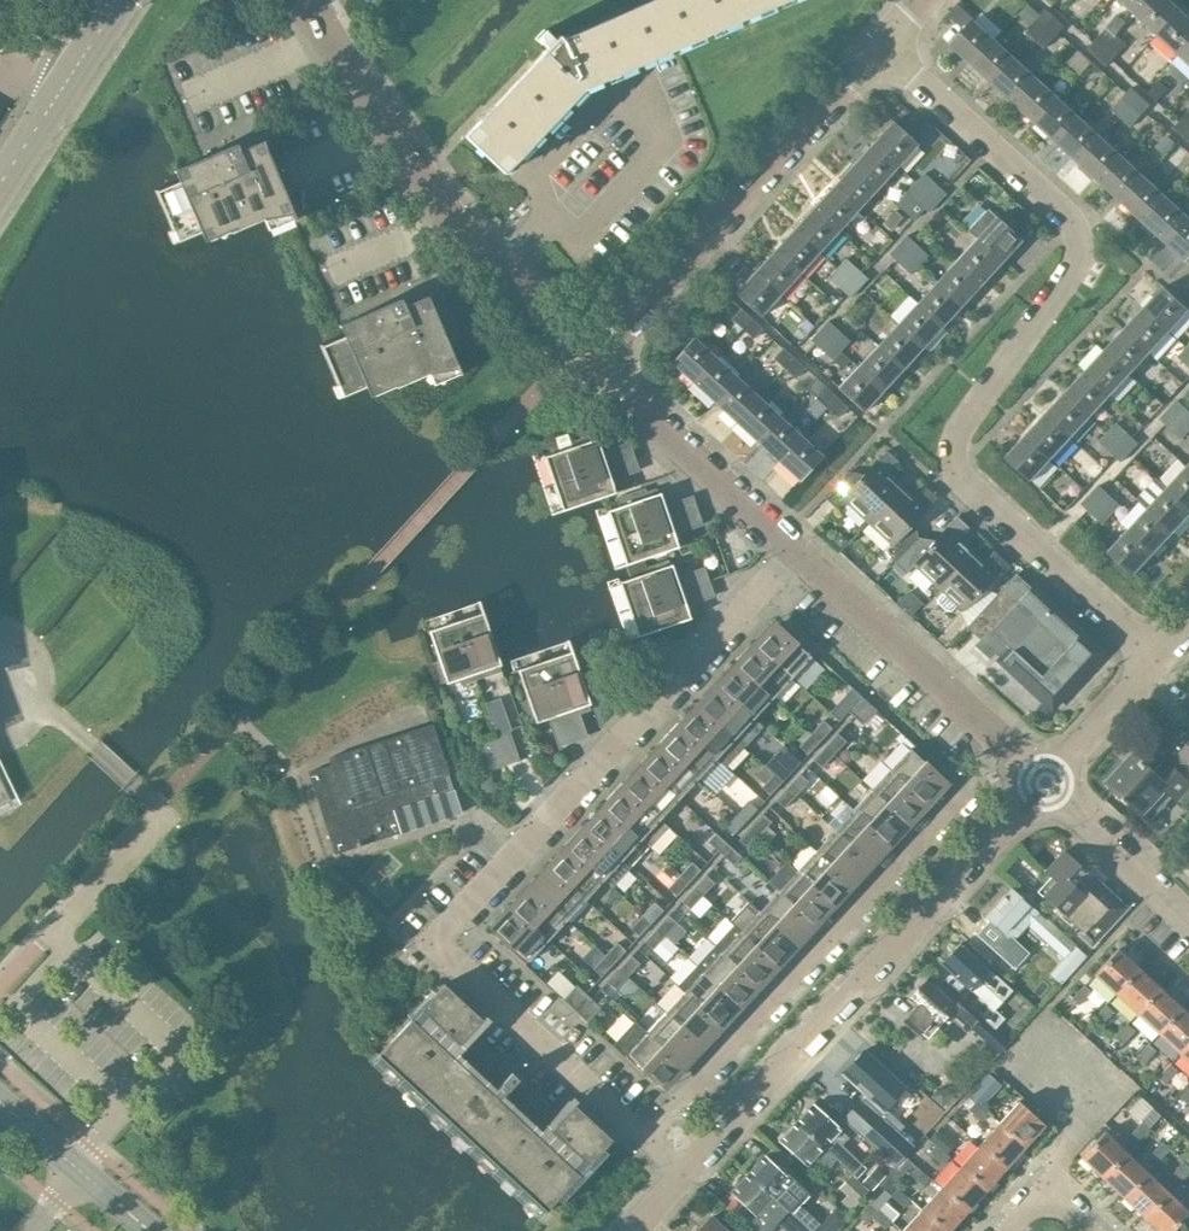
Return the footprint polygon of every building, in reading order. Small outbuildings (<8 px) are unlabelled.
[(463,136),(502,172),(582,88),(786,0),(649,0),(562,38),(558,34),(554,38),(543,27),(535,36),(546,46),(541,52),(463,136)] [(1071,0),(1060,12),(1070,20),(1080,9),(1071,0)] [(1136,14),(1150,0),(1121,0),(1136,14)] [(1158,34),(1182,8),(1174,0),(1150,0),(1136,14),(1158,34)] [(1027,4),(1018,14),(1031,25),(1027,29),(1036,38),(1045,28),(1035,20),(1041,14),(1028,2),(1027,4)] [(1182,8),(1158,34),(1179,53),(1188,43),(1188,14),(1182,8)] [(1041,14),(1035,20),(1045,28),(1055,18),(1045,9),(1041,14)] [(974,63),(997,38),(975,17),(952,43),(974,63)] [(1055,18),(1045,28),(1055,38),(1059,34),(1065,27),(1055,18)] [(1108,25),(1098,37),(1107,46),(1118,34),(1108,25)] [(1045,28),(1036,38),(1047,47),(1055,38),(1045,28)] [(1118,34),(1107,46),(1117,55),(1127,43),(1118,34)] [(1094,42),(1088,48),(1098,56),(1107,46),(1098,37),(1094,42)] [(974,63),(995,83),(1018,57),(997,38),(974,63)] [(1188,63),(1188,43),(1179,53),(1188,63)] [(1107,46),(1098,56),(1108,65),(1113,60),(1117,55),(1107,46)] [(1079,49),(1067,62),(1081,74),(1093,62),(1079,49)] [(995,83),(1016,102),(1040,77),(1018,57),(995,83)] [(1016,102),(1038,122),(1061,96),(1040,77),(1016,102)] [(1126,92),(1121,98),(1130,106),(1140,96),(1132,88),(1127,93),(1126,92)] [(1038,122),(1059,141),(1082,116),(1061,96),(1038,122)] [(1140,96),(1130,106),(1140,116),(1150,105),(1140,96)] [(1121,98),(1111,109),(1120,117),(1130,106),(1121,98)] [(1130,106),(1120,117),(1131,127),(1140,116),(1130,106)] [(1175,126),(1184,134),(1188,128),(1188,119),(1185,115),(1179,121),(1175,126)] [(1059,141),(1080,161),(1104,135),(1082,116),(1059,141)] [(892,121),(872,143),(898,167),(918,145),(892,121)] [(1168,134),(1156,148),(1164,155),(1176,142),(1168,134)] [(1080,161),(1102,180),(1125,155),(1104,135),(1080,161)] [(236,144),(183,167),(174,170),(175,172),(178,171),(182,180),(156,190),(156,189),(154,190),(177,242),(206,229),(290,214),(293,220),(296,219),(262,140),(236,152),(234,147),(237,146),(236,144)] [(872,143),(852,164),(878,189),(898,167),(872,143)] [(1102,180),(1123,200),(1146,174),(1125,155),(1102,180)] [(852,164),(833,185),(859,210),(878,189),(852,164)] [(916,184),(937,203),(946,193),(925,174),(916,184)] [(1123,200),(1144,219),(1168,194),(1146,174),(1123,200)] [(937,203),(916,184),(907,193),(928,212),(937,203)] [(833,185),(813,207),(839,231),(859,210),(833,185)] [(1144,219),(1166,239),(1188,214),(1168,194),(1144,219)] [(813,207),(793,228),(820,252),(839,231),(813,207)] [(1188,214),(1166,239),(1188,259),(1188,258),(1188,214)] [(975,238),(1001,262),(1021,240),(995,216),(975,238)] [(793,228),(774,249),(800,273),(820,252),(793,228)] [(907,235),(898,245),(919,265),(928,254),(911,239),(907,235)] [(975,238),(956,259),(981,283),(1001,262),(975,238)] [(919,265),(898,245),(889,255),(911,274),(919,265)] [(774,249),(754,270),(780,295),(800,273),(774,249)] [(846,258),(837,268),(858,288),(868,278),(846,258)] [(956,259),(936,280),(962,304),(981,283),(956,259)] [(850,297),(858,288),(837,268),(828,278),(843,291),(850,297)] [(780,295),(754,270),(734,292),(760,316),(780,295)] [(936,280),(917,301),(942,325),(962,304),(936,280)] [(1143,308),(1170,333),(1188,312),(1188,310),(1164,286),(1143,308)] [(322,345),(321,344),(320,344),(342,396),(371,384),(456,368),(459,375),(461,374),(427,295),(401,306),(399,302),(402,300),(401,298),(339,325),(340,327),(343,325),(347,334),(322,345)] [(917,301),(897,323),(923,346),(942,325),(917,301)] [(1143,308),(1124,329),(1150,354),(1170,333),(1143,308)] [(741,329),(751,318),(741,309),(731,320),(741,329)] [(763,329),(751,318),(741,329),(752,340),(763,329)] [(829,321),(820,330),(842,350),(850,340),(834,325),(829,321)] [(897,323),(878,344),(903,367),(923,346),(897,323)] [(1124,329),(1104,350),(1131,375),(1150,354),(1124,329)] [(842,350),(820,330),(811,340),(815,345),(832,360),(842,350)] [(691,382),(716,356),(694,336),(669,362),(691,382)] [(878,344),(858,365),(884,389),(903,367),(878,344)] [(783,368),(793,357),(782,347),(772,358),(783,368)] [(1179,357),(1188,366),(1188,350),(1187,348),(1179,357)] [(1104,350),(1085,371),(1111,396),(1131,375),(1104,350)] [(691,382),(713,402),(737,375),(716,356),(691,382)] [(805,367),(793,357),(783,368),(795,378),(805,367)] [(884,389),(858,365),(838,387),(864,410),(884,389)] [(1085,371),(1065,392),(1092,417),(1111,396),(1085,371)] [(713,402),(734,421),(758,395),(737,375),(713,402)] [(816,398),(826,407),(836,396),(826,387),(816,398)] [(1065,392),(1046,413),(1072,438),(1092,417),(1065,392)] [(734,421),(755,441),(780,415),(758,395),(734,421)] [(836,396),(826,407),(837,417),(848,407),(836,396)] [(1169,410),(1180,420),(1188,410),(1184,405),(1179,400),(1169,410)] [(1169,410),(1161,419),(1166,424),(1171,429),(1180,420),(1169,410)] [(1180,420),(1188,429),(1188,410),(1180,420)] [(1046,413),(1026,434),(1053,459),(1072,438),(1046,413)] [(755,441),(777,460),(801,434),(780,415),(755,441)] [(1171,429),(1182,439),(1188,431),(1188,429),(1180,420),(1171,429)] [(1117,422),(1108,432),(1119,442),(1128,432),(1117,422)] [(1108,432),(1099,441),(1110,451),(1119,442),(1108,432)] [(1128,432),(1119,442),(1130,452),(1139,442),(1133,437),(1128,432)] [(801,434),(777,460),(798,481),(823,454),(801,434)] [(1053,459),(1026,434),(1006,456),(1032,481),(1053,459)] [(553,483),(612,463),(609,454),(604,456),(597,438),(544,456),(553,483)] [(1119,442),(1110,451),(1114,455),(1121,462),(1130,452),(1119,442)] [(867,520),(900,484),(885,471),(896,459),(884,448),(856,479),(846,470),(822,496),(832,506),(841,496),(867,520)] [(612,463),(553,483),(563,510),(616,492),(610,474),(615,472),(612,463)] [(1168,487),(1188,507),(1188,468),(1187,466),(1168,487)] [(867,520),(891,542),(893,545),(893,562),(917,536),(914,517),(935,494),(924,485),(913,497),(900,484),(867,520)] [(1100,485),(1091,494),(1102,504),(1110,494),(1107,491),(1100,485)] [(1148,508),(1174,532),(1188,515),(1188,507),(1168,487),(1148,508)] [(617,537),(675,517),(672,508),(667,510),(661,492),(645,497),(642,488),(615,497),(618,506),(607,510),(617,537)] [(1091,494),(1082,504),(1086,508),(1092,514),(1102,504),(1091,494)] [(1110,494),(1102,504),(1112,513),(1121,504),(1110,494)] [(1102,504),(1092,514),(1102,523),(1112,513),(1102,504)] [(1148,508),(1129,529),(1154,552),(1174,532),(1148,508)] [(913,563),(938,586),(971,550),(957,537),(968,525),(957,515),(928,546),(917,536),(893,562),(905,572),(913,563)] [(675,517),(617,537),(626,564),(679,546),(673,527),(678,526),(675,517)] [(1154,552),(1129,529),(1109,551),(1134,574),(1154,552)] [(971,550),(938,586),(942,589),(936,595),(937,600),(945,607),(950,607),(955,601),(962,607),(1006,559),(995,550),(985,562),(971,550)] [(672,563),(647,572),(643,560),(626,566),(630,578),(619,581),(628,608),(687,588),(684,579),(679,581),(672,563)] [(1014,572),(965,626),(979,639),(974,645),(989,658),(994,653),(1051,705),(1062,693),(1065,696),(1072,687),(1070,685),(1100,652),(1014,572)] [(687,588),(628,608),(638,636),(691,617),(685,599),(690,597),(687,588)] [(483,611),(456,621),(476,679),(485,676),(483,671),(501,664),(483,611)] [(476,679),(456,621),(429,630),(447,683),(465,677),(467,682),(476,679)] [(777,624),(757,645),(791,676),(814,652),(798,636),(797,637),(798,638),(795,641),(777,624)] [(757,645),(739,665),(773,697),(791,676),(757,645)] [(573,650),(545,659),(565,718),(574,715),(572,709),(591,703),(573,650)] [(565,718),(545,659),(518,669),(536,722),(555,716),(557,721),(565,718)] [(739,665),(720,685),(754,717),(773,697),(739,665)] [(720,685),(701,705),(745,746),(764,726),(754,717),(720,685)] [(849,709),(861,695),(853,687),(840,701),(849,709)] [(500,698),(485,703),(496,735),(511,730),(500,698)] [(875,708),(867,700),(854,714),(863,722),(875,708)] [(701,705),(683,725),(717,757),(726,766),(745,746),(701,705)] [(811,732),(820,740),(832,727),(823,719),(811,732)] [(332,764),(309,771),(336,852),(385,836),(377,810),(423,795),(425,801),(453,792),(447,775),(451,774),(434,722),(329,756),(332,764)] [(683,725),(664,745),(698,777),(717,757),(683,725)] [(1188,775),(1188,728),(1187,727),(1164,751),(1188,775)] [(808,753),(820,740),(811,732),(799,745),(808,753)] [(825,745),(834,753),(846,740),(837,732),(825,745)] [(891,768),(925,800),(945,779),(926,762),(928,759),(929,760),(931,759),(914,744),(891,768)] [(664,745),(645,766),(680,797),(698,777),(664,745)] [(800,761),(783,745),(772,756),(781,764),(774,772),(783,780),(800,761)] [(822,766),(834,753),(825,745),(813,758),(822,766)] [(1188,797),(1188,775),(1164,751),(1151,765),(1134,750),(1108,778),(1126,795),(1124,796),(1147,818),(1171,793),(1182,804),(1188,797)] [(645,766),(627,786),(661,818),(680,797),(645,766)] [(891,768),(872,788),(906,820),(925,800),(891,768)] [(771,793),(783,780),(774,772),(762,785),(771,793)] [(788,785),(797,793),(809,780),(800,772),(788,785)] [(11,799),(0,777),(0,805),(11,799)] [(785,806),(797,793),(788,785),(776,798),(785,806)] [(627,786),(608,806),(651,847),(669,826),(660,818),(661,818),(627,786)] [(872,788),(854,809),(888,840),(906,820),(872,788)] [(737,813),(745,821),(757,808),(749,799),(737,813)] [(608,806),(589,826),(623,858),(622,859),(630,866),(648,846),(650,848),(651,847),(608,806)] [(854,809),(835,829),(869,860),(888,840),(854,809)] [(751,825),(759,834),(771,821),(763,812),(751,825)] [(733,834),(745,821),(737,813),(725,826),(733,834)] [(747,847),(759,834),(751,825),(739,838),(747,847)] [(589,826),(570,847),(605,878),(622,859),(623,858),(589,826)] [(835,829),(816,849),(850,881),(869,860),(835,829)] [(708,840),(721,852),(729,843),(716,831),(708,840)] [(729,843),(721,852),(734,864),(742,856),(729,843)] [(570,847),(552,867),(586,898),(605,878),(570,847)] [(816,849),(798,869),(832,901),(850,881),(816,849)] [(1041,896),(1058,911),(1078,890),(1072,884),(1085,870),(1062,850),(1036,878),(1047,889),(1041,896)] [(692,860),(680,873),(689,882),(701,868),(692,860)] [(552,867),(533,887),(567,919),(586,898),(552,867)] [(798,869),(779,889),(813,921),(832,901),(798,869)] [(689,882),(680,873),(668,886),(677,895),(689,882)] [(706,873),(694,887),(703,895),(715,882),(706,873)] [(1088,878),(1078,890),(1058,911),(1089,940),(1119,907),(1088,878)] [(1011,886),(983,916),(1012,943),(1027,926),(1039,913),(1011,886)] [(533,887),(514,907),(549,939),(567,919),(533,887)] [(703,895),(694,887),(682,899),(691,908),(703,895)] [(779,889),(760,910),(794,941),(813,921),(779,889)] [(775,962),(794,941),(760,910),(749,900),(731,920),(734,923),(775,962)] [(655,901),(643,914),(652,922),(664,909),(655,901)] [(549,939),(514,907),(495,928),(513,945),(511,948),(510,947),(509,948),(526,964),(549,939)] [(1039,913),(1027,926),(1063,958),(1074,968),(1086,956),(1074,946),(1076,944),(1047,918),(1046,919),(1039,913)] [(652,922),(643,914),(631,927),(640,935),(652,922)] [(669,914),(657,927),(666,935),(678,922),(669,914)] [(757,982),(775,962),(734,923),(715,943),(757,982)] [(666,935),(657,927),(645,940),(654,948),(666,935)] [(618,941),(606,954),(614,962),(626,949),(618,941)] [(945,958),(941,962),(970,989),(979,980),(1001,1000),(1011,989),(960,942),(952,950),(949,950),(945,955),(945,958)] [(738,1002),(757,982),(715,943),(697,963),(738,1002)] [(1093,975),(1115,995),(1139,969),(1117,949),(1093,975)] [(614,962),(606,954),(594,967),(602,975),(614,962)] [(632,954),(620,967),(628,975),(640,962),(632,954)] [(719,1022),(738,1002),(697,963),(678,984),(719,1022)] [(628,975),(620,967),(608,980),(616,988),(628,975)] [(1115,995),(1136,1015),(1161,988),(1139,969),(1115,995)] [(995,1028),(969,1005),(960,997),(955,1002),(927,977),(908,999),(915,1006),(903,1020),(919,1034),(932,1020),(937,1025),(948,1013),(967,1029),(970,1026),(999,1052),(1009,1043),(994,1029),(995,1028)] [(701,1042),(719,1022),(678,984),(677,985),(684,992),(667,1011),(701,1042)] [(564,999),(573,1007),(586,993),(577,985),(564,999)] [(1083,985),(1072,998),(1068,994),(1059,1004),(1067,1012),(1075,1002),(1078,1005),(1091,992),(1083,985)] [(443,986),(376,1059),(545,1214),(612,1140),(574,1105),(541,1140),(502,1104),(512,1093),(509,1091),(519,1080),(511,1073),(502,1084),(499,1081),(489,1092),(449,1056),(482,1021),(443,986)] [(1136,1015),(1158,1034),(1182,1008),(1161,988),(1136,1015)] [(969,1005),(995,1028),(1005,1018),(980,995),(969,1005)] [(591,998),(578,1012),(587,1020),(600,1006),(591,998)] [(1105,1004),(1093,1018),(1100,1025),(1113,1011),(1105,1004)] [(1179,1054),(1188,1043),(1188,1015),(1182,1008),(1158,1034),(1179,1054)] [(667,1011),(648,1031),(682,1062),(701,1042),(667,1011)] [(636,1019),(613,1044),(625,1055),(642,1071),(643,1070),(642,1069),(644,1066),(654,1075),(650,1079),(661,1089),(665,1085),(663,1083),(682,1062),(648,1031),(636,1019)] [(1127,1023),(1115,1037),(1123,1045),(1135,1030),(1127,1023)] [(1188,1063),(1188,1043),(1179,1054),(1188,1063)] [(1138,1059),(1125,1072),(1131,1077),(1156,1050),(1148,1044),(1136,1057),(1138,1059)] [(904,1084),(864,1047),(842,1071),(865,1093),(843,1118),(894,1165),(914,1143),(901,1131),(905,1126),(883,1107),(904,1084)] [(1169,1063),(1144,1091),(1153,1098),(1178,1070),(1169,1063)] [(987,1074),(968,1095),(969,1096),(981,1106),(1000,1085),(995,1081),(987,1074)] [(1186,1089),(1180,1096),(1187,1103),(1188,1101),(1188,1086),(1186,1089)] [(969,1096),(962,1104),(981,1121),(989,1113),(981,1106),(969,1096)] [(1018,1101),(998,1123),(1024,1146),(1044,1124),(1018,1101)] [(813,1103),(796,1121),(835,1158),(853,1174),(862,1164),(841,1145),(849,1136),(840,1128),(813,1103)] [(1160,1115),(1153,1108),(1128,1135),(1135,1142),(1160,1115)] [(950,1119),(944,1126),(949,1130),(948,1131),(963,1143),(970,1134),(950,1119)] [(835,1158),(796,1121),(779,1140),(807,1165),(814,1157),(826,1167),(835,1158)] [(998,1123),(979,1144),(1005,1168),(1024,1146),(998,1123)] [(1080,1158),(1101,1178),(1125,1153),(1104,1133),(1080,1158)] [(1162,1141),(1149,1155),(1158,1163),(1170,1149),(1162,1141)] [(937,1143),(929,1152),(943,1164),(951,1156),(937,1143)] [(979,1144),(960,1166),(986,1189),(1005,1168),(979,1144)] [(1101,1178),(1122,1198),(1146,1173),(1125,1153),(1101,1178)] [(748,1173),(810,1230),(835,1230),(847,1218),(836,1207),(821,1223),(797,1200),(806,1191),(767,1154),(765,1156),(748,1173)] [(931,1178),(905,1156),(897,1166),(886,1178),(893,1184),(905,1170),(924,1185),(931,1178)] [(1170,1174),(1178,1182),(1188,1170),(1188,1166),(1183,1161),(1170,1174)] [(960,1166),(941,1187),(967,1211),(986,1189),(960,1166)] [(878,1184),(885,1176),(875,1168),(861,1183),(871,1192),(878,1184)] [(732,1191),(758,1216),(748,1225),(754,1230),(769,1230),(777,1223),(785,1230),(810,1230),(748,1173),(732,1191)] [(1122,1198),(1143,1218),(1167,1193),(1146,1173),(1122,1198)] [(851,1174),(837,1190),(856,1207),(870,1191),(851,1174)] [(893,1184),(886,1178),(885,1176),(878,1184),(884,1190),(886,1191),(891,1195),(905,1207),(911,1199),(893,1184)] [(922,1209),(946,1230),(949,1230),(967,1211),(941,1187),(922,1209)] [(884,1190),(872,1204),(873,1204),(878,1209),(885,1202),(891,1195),(886,1191),(884,1190)] [(1143,1218),(1157,1230),(1172,1230),(1188,1214),(1167,1193),(1143,1218)] [(885,1202),(878,1209),(891,1221),(898,1214),(885,1202)] [(873,1204),(860,1218),(866,1224),(871,1218),(885,1229),(891,1221),(878,1209),(873,1204)] [(902,1230),(903,1230),(946,1230),(922,1209),(902,1230)] [(711,1217),(698,1230),(726,1230),(711,1217)]
